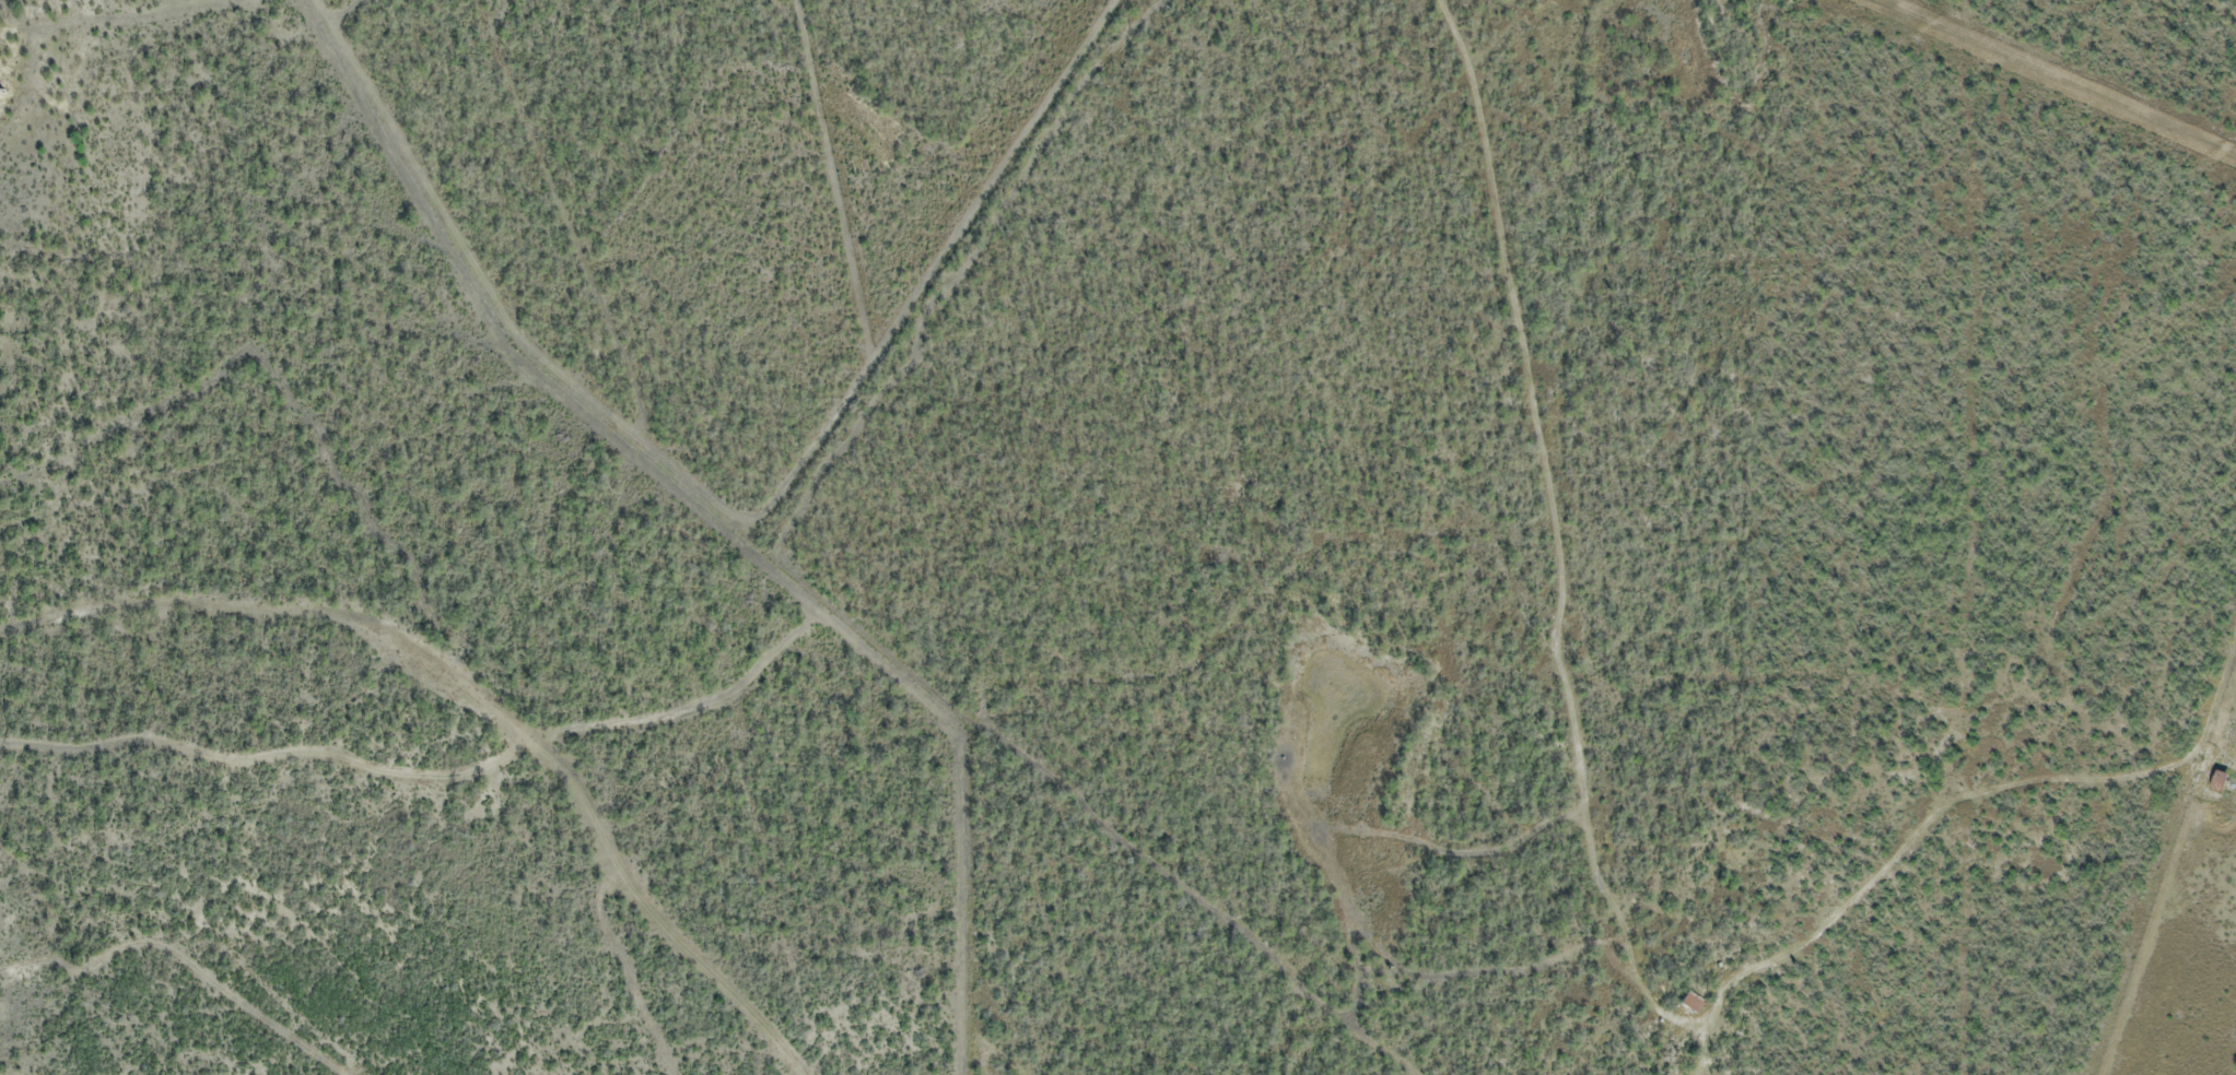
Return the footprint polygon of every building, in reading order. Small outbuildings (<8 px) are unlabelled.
[(1697,1012),(1681,1003),(1688,991),(1704,1000),(1697,1012)]
